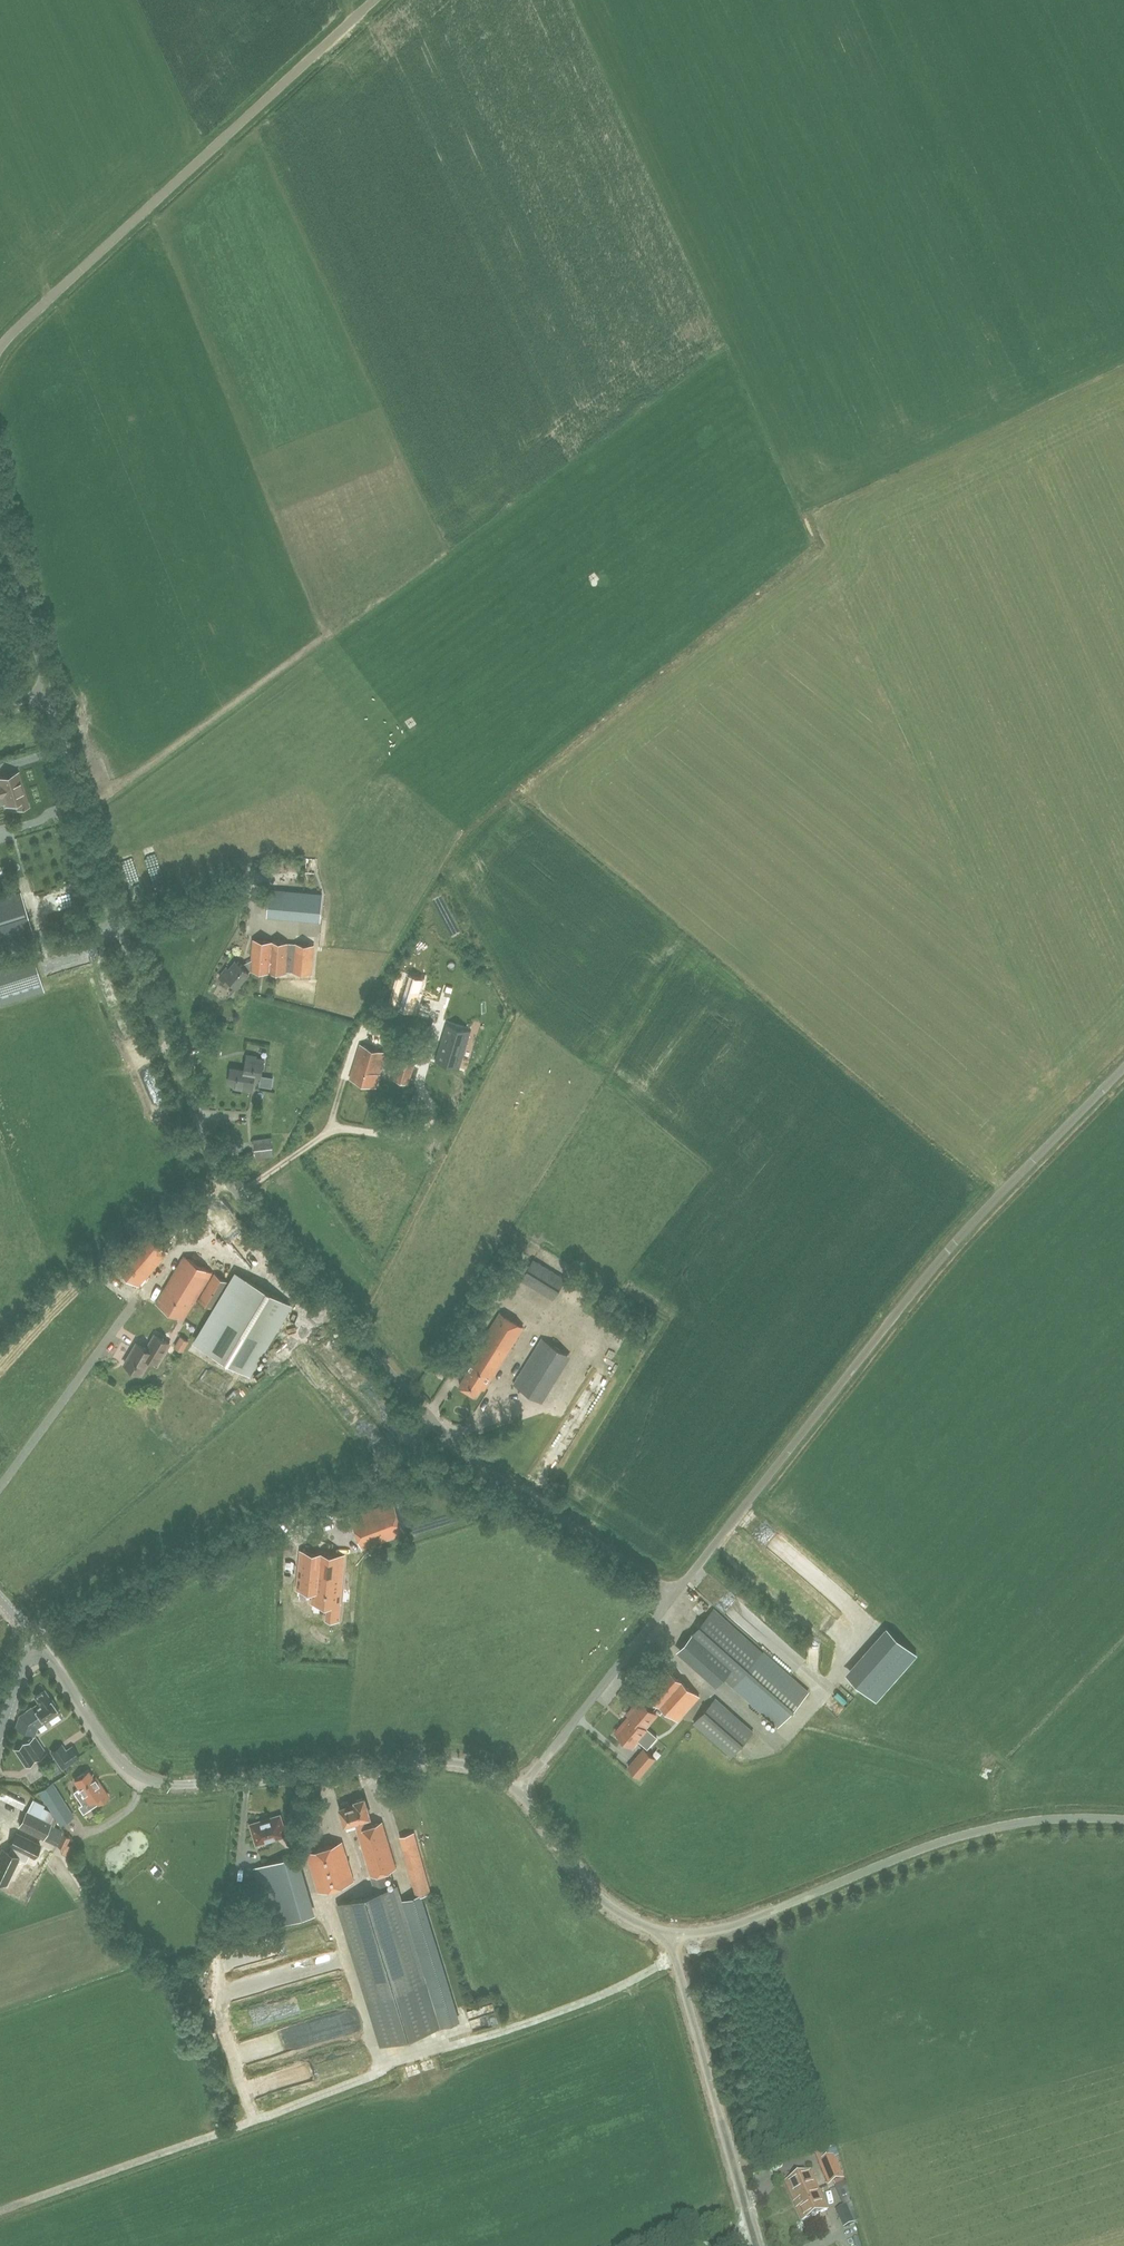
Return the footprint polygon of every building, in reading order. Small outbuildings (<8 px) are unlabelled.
[(4,803),(5,805),(15,802),(17,809),(28,806),(17,772),(0,777),(0,805),(4,803)] [(146,850),(150,864),(158,861),(153,847),(146,850)] [(135,859),(125,861),(128,875),(138,873),(135,859)] [(161,870),(155,875),(160,882),(166,877),(161,870)] [(270,889),(268,912),(278,913),(280,890),(270,889)] [(0,899),(0,947),(33,937),(20,893),(0,899)] [(314,907),(314,897),(288,897),(287,907),(314,907)] [(241,965),(248,970),(286,973),(287,956),(294,957),(293,969),(311,971),(313,946),(296,945),(296,944),(254,941),(252,960),(243,964),(241,965)] [(236,961),(229,969),(227,967),(220,976),(230,984),(232,982),(237,986),(248,972),(248,970),(241,965),(236,961)] [(0,974),(0,1004),(43,991),(34,963),(0,974)] [(400,971),(390,1006),(399,1008),(414,1013),(424,978),(421,977),(400,971)] [(446,1052),(464,1058),(475,1021),(457,1015),(446,1052)] [(222,1044),(204,1040),(201,1051),(219,1055),(222,1044)] [(375,1086),(385,1053),(359,1045),(349,1078),(375,1086)] [(243,1073),(254,1075),(261,1076),(264,1059),(256,1058),(256,1056),(247,1054),(246,1059),(244,1069),(243,1073)] [(407,1084),(414,1062),(400,1057),(393,1080),(407,1084)] [(252,1090),(254,1075),(243,1073),(244,1069),(231,1067),(230,1069),(228,1070),(228,1075),(229,1077),(228,1083),(235,1084),(234,1087),(252,1090)] [(255,1158),(273,1155),(271,1137),(253,1139),(255,1158)] [(158,1242),(168,1233),(159,1223),(149,1232),(158,1242)] [(138,1286),(167,1252),(145,1232),(116,1266),(138,1286)] [(263,1275),(275,1265),(257,1245),(246,1255),(263,1275)] [(183,1319),(212,1272),(184,1255),(155,1302),(183,1319)] [(552,1299),(565,1278),(532,1258),(519,1279),(552,1299)] [(198,1300),(213,1308),(228,1282),(214,1274),(198,1300)] [(291,1305),(246,1278),(205,1348),(249,1375),(291,1305)] [(480,1387),(483,1389),(522,1327),(499,1313),(466,1367),(469,1369),(459,1385),(475,1395),(480,1387)] [(149,1358),(157,1363),(169,1343),(155,1334),(146,1348),(137,1342),(124,1363),(128,1366),(128,1368),(133,1372),(136,1371),(140,1373),(149,1358)] [(541,1401),(569,1356),(541,1338),(513,1383),(541,1401)] [(459,1357),(464,1349),(457,1345),(452,1353),(459,1357)] [(451,1370),(457,1360),(445,1352),(438,1362),(451,1370)] [(362,1548),(403,1533),(392,1502),(351,1518),(362,1548)] [(297,1588),(313,1590),(312,1602),(327,1604),(326,1618),(339,1620),(341,1604),(340,1604),(345,1554),(334,1553),(327,1553),(300,1550),(297,1588)] [(736,1683),(733,1686),(778,1726),(808,1692),(763,1652),(762,1653),(713,1610),(692,1633),(707,1646),(697,1658),(721,1680),(726,1674),(736,1683)] [(810,1664),(821,1664),(821,1647),(810,1647),(810,1664)] [(630,1717),(645,1730),(646,1729),(644,1727),(655,1714),(652,1711),(658,1704),(677,1721),(698,1697),(664,1667),(643,1691),(650,1696),(644,1703),(640,1700),(627,1714),(630,1717)] [(33,1707),(43,1722),(58,1712),(45,1692),(44,1691),(42,1692),(42,1691),(35,1696),(39,1703),(33,1707)] [(753,1732),(715,1698),(694,1723),(731,1756),(753,1732)] [(37,1726),(43,1722),(33,1707),(31,1708),(31,1707),(26,1710),(27,1711),(20,1716),(19,1716),(15,1729),(34,1735),(37,1726)] [(631,1746),(645,1730),(630,1717),(615,1733),(617,1734),(615,1736),(622,1742),(623,1740),(631,1746)] [(25,1766),(46,1752),(35,1736),(14,1750),(25,1766)] [(62,1744),(51,1751),(57,1760),(62,1768),(79,1757),(72,1746),(66,1750),(62,1744)] [(643,1749),(637,1756),(628,1767),(638,1776),(648,1765),(654,1759),(643,1749)] [(82,1804),(85,1802),(90,1809),(108,1797),(98,1781),(95,1782),(88,1771),(75,1780),(80,1788),(73,1792),(82,1804)] [(52,1783),(38,1792),(45,1802),(48,1800),(63,1822),(73,1815),(52,1783)] [(388,1888),(383,1871),(396,1868),(382,1822),(367,1826),(364,1819),(370,1817),(364,1798),(354,1801),(355,1803),(349,1804),(347,1802),(343,1801),(341,1804),(340,1807),(339,1807),(344,1825),(355,1821),(357,1829),(356,1829),(371,1875),(376,1892),(339,1903),(382,2043),(457,2021),(419,1897),(399,1904),(394,1887),(388,1888)] [(27,1812),(20,1826),(57,1844),(64,1829),(52,1823),(56,1814),(43,1808),(44,1806),(33,1800),(27,1812)] [(286,1835),(280,1815),(250,1824),(256,1844),(286,1835)] [(16,1832),(10,1845),(12,1846),(9,1852),(2,1849),(0,1854),(0,1880),(6,1883),(15,1866),(19,1858),(25,1861),(29,1854),(34,1857),(40,1844),(16,1832)] [(429,1893),(422,1865),(413,1833),(400,1836),(416,1896),(429,1893)] [(64,1834),(60,1841),(58,1845),(65,1848),(62,1854),(70,1858),(75,1847),(67,1844),(70,1837),(64,1834)] [(318,1891),(353,1881),(342,1842),(306,1852),(318,1891)] [(294,1859),(295,1859),(294,1856),(254,1867),(271,1926),(311,1915),(294,1859)] [(27,1862),(25,1861),(19,1858),(15,1866),(23,1870),(27,1862)] [(249,1930),(268,1924),(264,1912),(245,1918),(249,1930)] [(473,2028),(492,2023),(490,2015),(471,2020),(473,2028)] [(259,2054),(253,2039),(242,2043),(247,2058),(259,2054)] [(828,2185),(838,2181),(843,2179),(833,2156),(818,2162),(828,2185)] [(802,2220),(826,2210),(809,2171),(785,2181),(802,2220)] [(832,2216),(835,2229),(844,2227),(842,2214),(832,2216)]
